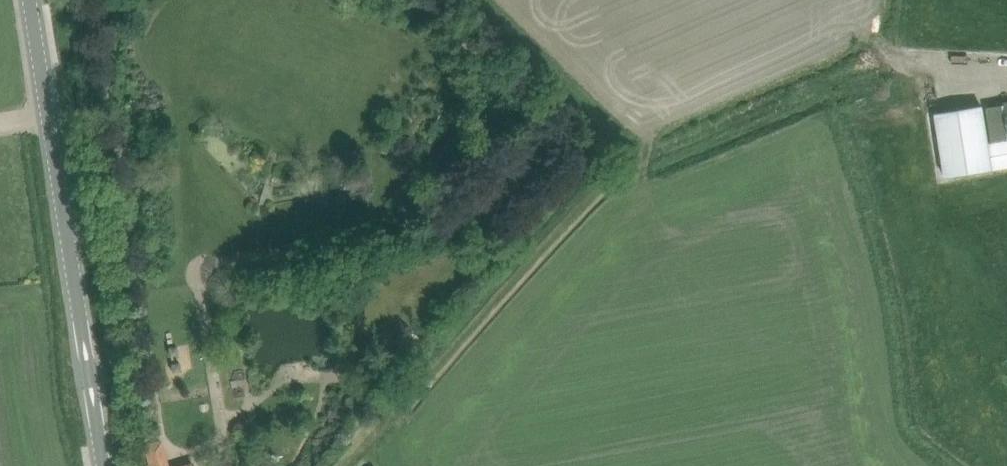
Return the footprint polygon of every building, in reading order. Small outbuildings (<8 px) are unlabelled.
[(1004,102),(1005,104),(988,107),(993,142),(989,142),(984,107),(936,115),(945,175),(1006,165),(1006,101),(1004,102)] [(401,319),(388,335),(407,351),(420,335),(401,319)]
